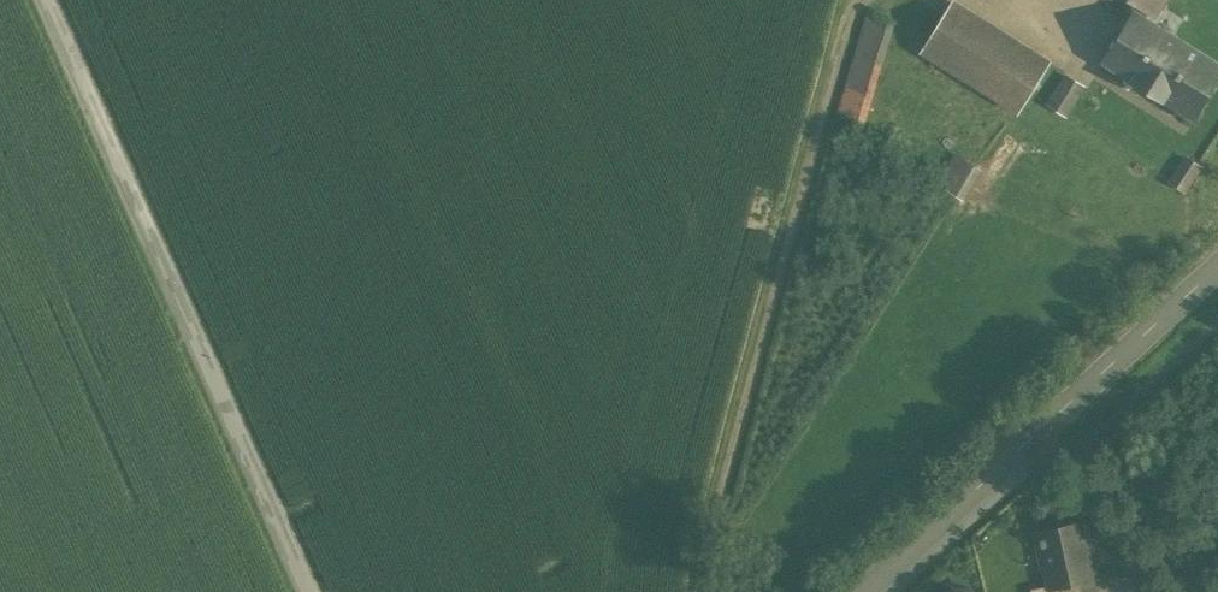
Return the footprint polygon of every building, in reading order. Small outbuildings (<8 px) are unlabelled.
[(1133,3),(1130,8),(1134,11),(1154,24),(1163,9),(1158,6),(1162,0),(1128,0),(1133,3)] [(869,6),(842,109),(871,117),(898,14),(869,6)] [(1134,11),(1103,59),(1192,116),(1217,75),(1217,64),(1154,24),(1134,11)] [(1042,74),(946,12),(923,48),(1019,109),(1031,91),(1042,74)] [(1065,74),(1048,102),(1064,112),(1081,84),(1065,74)] [(969,194),(984,161),(957,148),(941,181),(969,194)] [(1194,186),(1204,158),(1184,151),(1175,180),(1194,186)] [(1079,523),(1035,534),(1048,584),(1049,587),(1078,580),(1099,575),(1093,554),(1087,555),(1079,523)] [(1049,587),(1048,584),(1028,589),(1029,591),(1081,591),(1078,580),(1049,587)]
